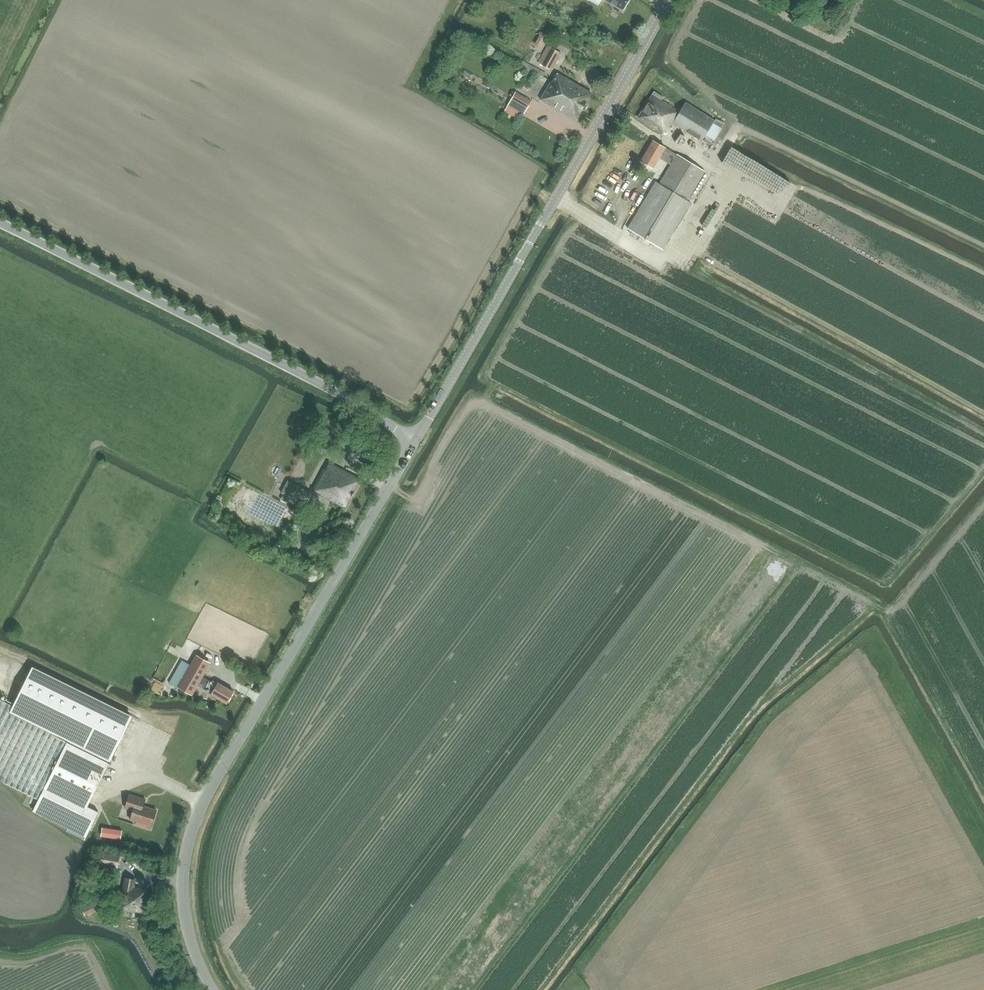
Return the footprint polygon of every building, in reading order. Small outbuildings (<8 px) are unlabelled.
[(623,10),(628,0),(605,0),(623,10)] [(523,47),(527,42),(521,38),(518,44),(523,47)] [(550,69),(559,52),(547,46),(538,63),(550,69)] [(526,63),(524,69),(541,76),(543,69),(526,63)] [(573,107),(581,112),(592,93),(558,73),(553,81),(560,86),(557,91),(576,102),(573,107)] [(560,86),(553,81),(551,80),(540,100),(576,121),(581,112),(573,107),(576,102),(557,91),(560,86)] [(655,92),(638,117),(664,134),(668,128),(670,129),(673,123),(702,142),(706,135),(714,141),(721,128),(724,123),(717,118),(715,121),(686,103),(680,113),(661,100),(663,97),(655,92)] [(526,110),(531,102),(521,96),(516,104),(526,110)] [(655,181),(627,228),(663,250),(691,203),(687,201),(705,172),(666,148),(652,140),(641,161),(653,169),(660,159),(670,165),(659,184),(655,181)] [(755,178),(753,183),(761,187),(763,182),(755,178)] [(344,508),(359,481),(328,464),(325,470),(324,470),(312,491),(344,508)] [(303,509),(312,492),(287,480),(281,492),(283,493),(281,498),(303,509)] [(191,665),(178,687),(192,695),(198,685),(203,676),(207,668),(210,663),(204,659),(197,655),(191,665)] [(178,687),(191,665),(182,660),(169,682),(178,687)] [(66,743),(109,764),(132,717),(34,669),(15,707),(12,714),(67,741),(66,743)] [(205,690),(227,702),(234,691),(219,682),(218,685),(211,680),(210,681),(203,676),(198,685),(205,689),(205,690)] [(152,677),(149,684),(160,689),(163,682),(152,677)] [(66,743),(67,741),(12,714),(15,707),(0,699),(0,780),(39,799),(66,743)] [(66,743),(39,799),(33,811),(68,828),(67,830),(85,839),(99,812),(88,807),(95,791),(100,781),(109,764),(66,743)] [(151,826),(156,810),(143,806),(145,799),(129,794),(125,808),(133,810),(130,820),(136,822),(135,824),(148,828),(149,825),(151,826)] [(122,832),(102,829),(101,836),(121,839),(122,832)] [(71,851),(73,845),(55,836),(52,842),(71,851)] [(120,855),(101,851),(98,865),(118,868),(120,855)] [(141,870),(142,861),(123,860),(123,869),(141,870)] [(126,878),(120,909),(144,914),(148,890),(134,887),(135,880),(126,878)] [(85,915),(98,909),(95,903),(82,909),(85,915)]
